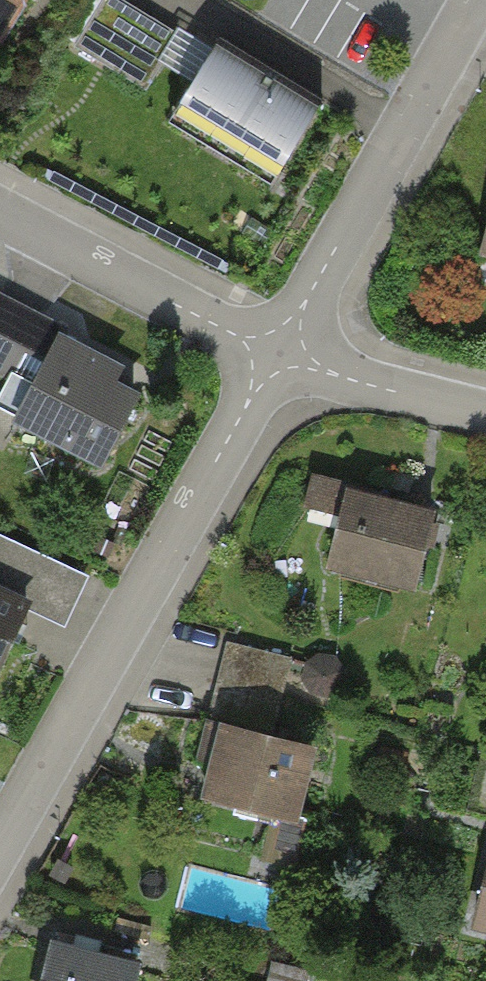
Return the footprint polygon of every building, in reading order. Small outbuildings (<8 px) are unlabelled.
[(28,0),(0,0),(0,33),(7,37),(28,0)] [(120,0),(110,0),(82,47),(145,85),(176,33),(120,0)] [(220,37),(168,120),(270,183),(322,100),(220,37)] [(474,259),(485,262),(485,207),(474,259)] [(61,340),(66,331),(0,296),(0,367),(12,344),(47,362),(35,384),(13,373),(0,398),(0,404),(102,457),(134,398),(112,386),(120,371),(61,340)] [(427,519),(338,496),(319,574),(407,597),(427,519)] [(66,623),(88,577),(0,535),(0,592),(28,605),(66,623)] [(28,605),(0,592),(0,664),(28,605)] [(211,731),(195,799),(290,822),(306,753),(290,750),(311,664),(219,642),(199,728),(211,731)] [(465,927),(485,932),(485,832),(465,927)] [(39,940),(30,980),(128,980),(133,961),(39,940)]
